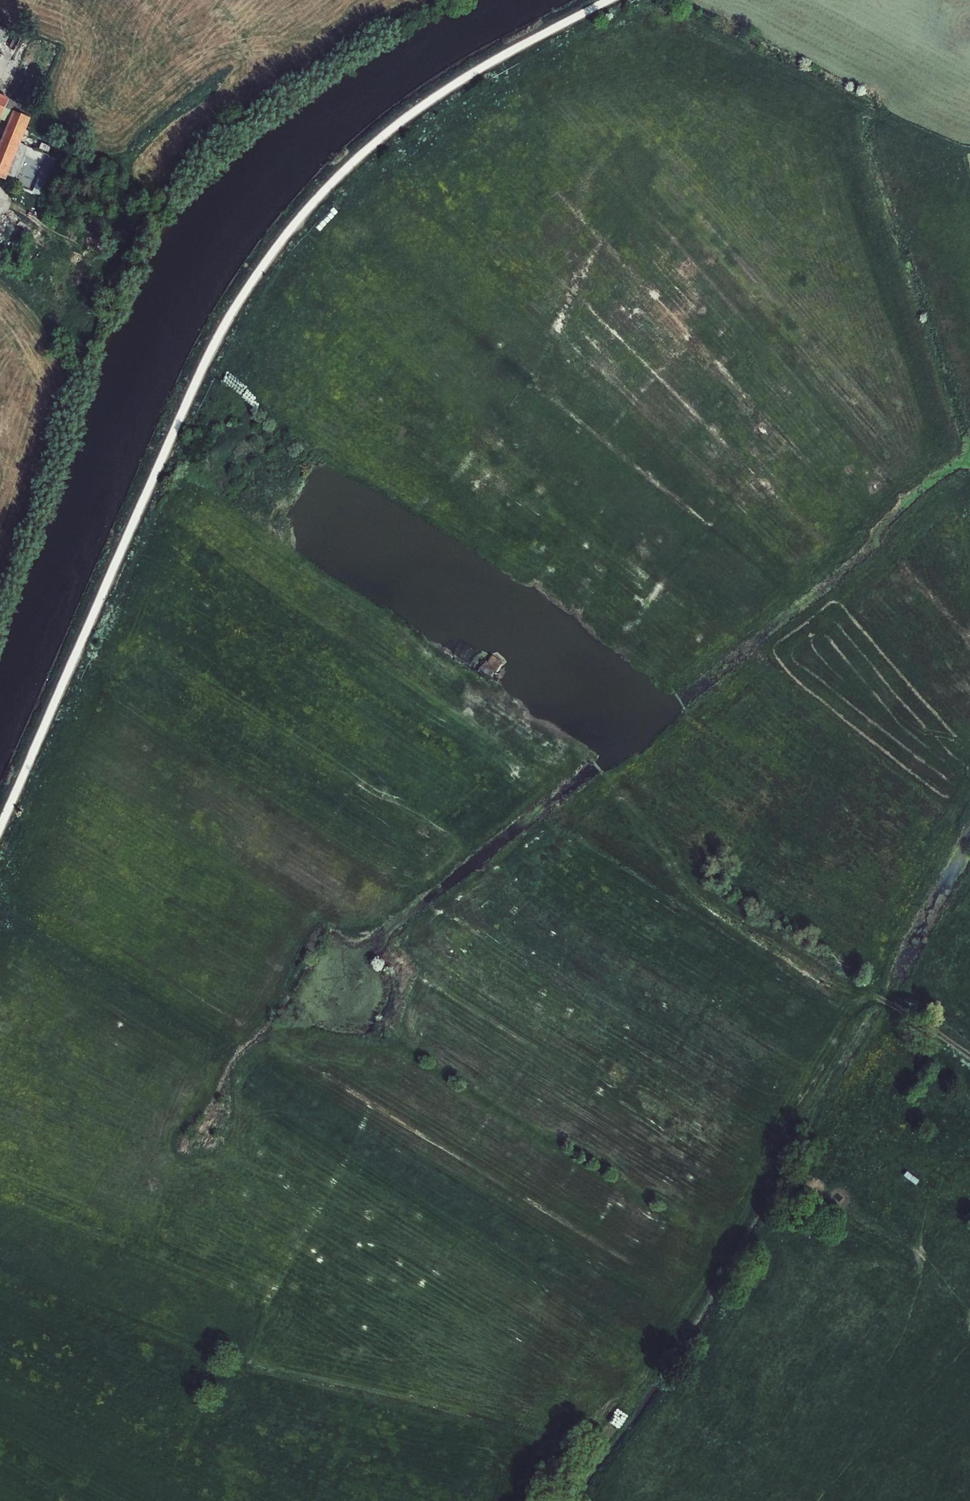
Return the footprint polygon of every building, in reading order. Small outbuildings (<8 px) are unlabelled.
[(0,143),(0,177),(12,182),(27,145),(21,143),(34,108),(0,94),(0,118),(9,122),(0,143)] [(48,156),(33,190),(40,193),(55,160),(48,156)]
